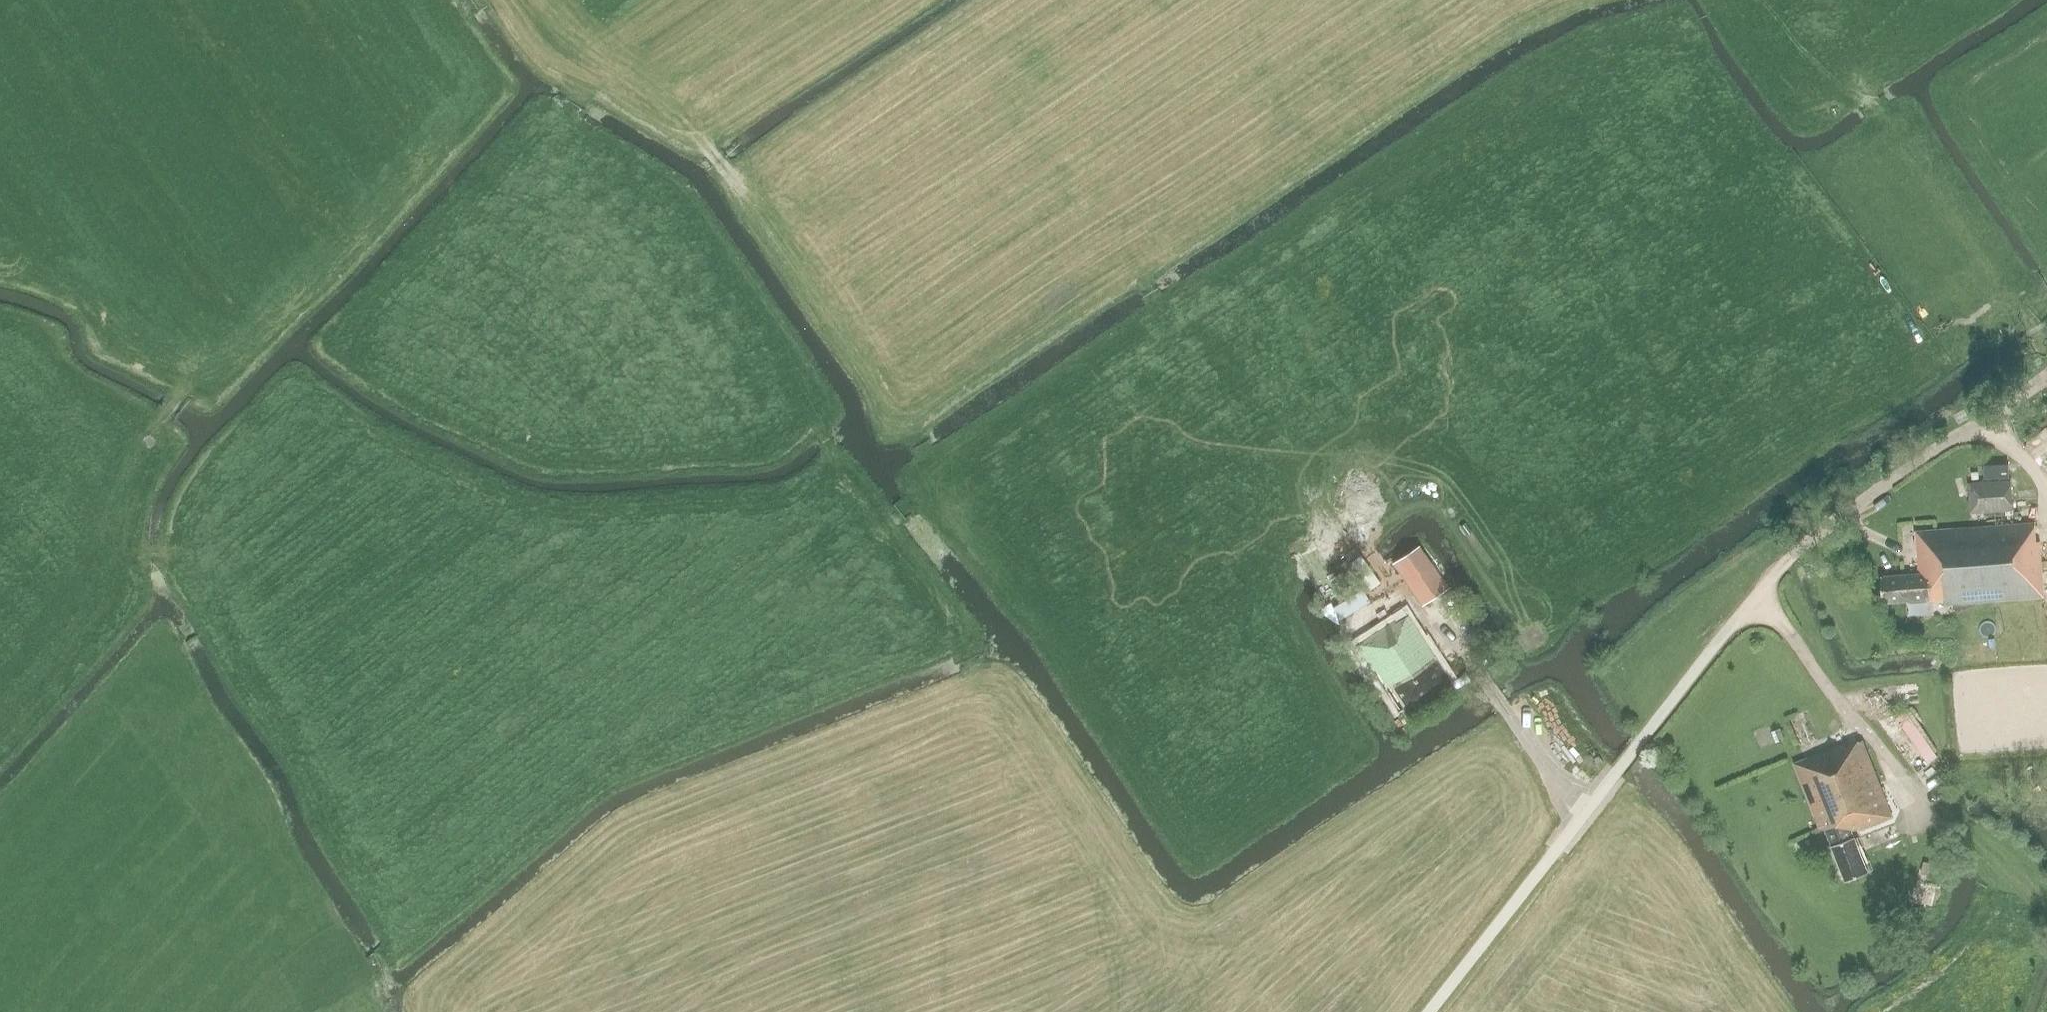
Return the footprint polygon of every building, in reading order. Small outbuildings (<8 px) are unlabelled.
[(1985,466),(1985,479),(2010,477),(2009,464),(1985,466)] [(1972,513),(2013,510),(2012,482),(1970,484),(1972,513)] [(1973,528),(1917,532),(1919,575),(1882,577),(1884,604),(1945,600),(1945,606),(2046,598),(2041,542),(2037,543),(2036,524),(1973,528)] [(1450,587),(1436,567),(1421,545),(1393,563),(1408,584),(1423,605),(1450,587)] [(1398,713),(1449,679),(1409,616),(1394,625),(1392,623),(1356,645),(1384,689),(1398,713)] [(1794,764),(1800,778),(1821,831),(1827,829),(1847,882),(1869,873),(1854,833),(1893,818),(1864,742),(1847,748),(1845,744),(1794,764)] [(1865,852),(1901,838),(1895,824),(1860,838),(1865,852)] [(1943,887),(1917,881),(1912,901),(1938,907),(1943,887)]
